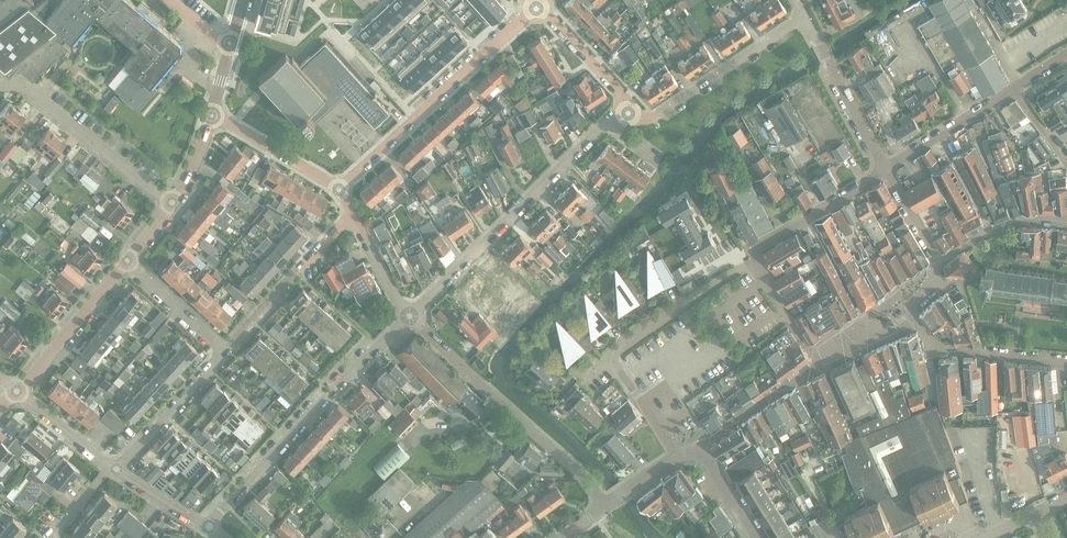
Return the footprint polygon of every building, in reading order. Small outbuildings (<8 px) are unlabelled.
[(5,67),(5,68),(15,56),(13,54),(14,54),(15,53),(14,52),(42,18),(45,14),(47,9),(49,4),(50,0),(42,0),(33,7),(30,5),(34,1),(33,0),(0,0),(0,63),(5,67)] [(42,18),(60,32),(58,35),(62,39),(65,36),(71,42),(95,16),(97,15),(136,50),(136,52),(124,66),(131,72),(115,90),(122,96),(121,97),(132,106),(133,105),(140,111),(158,90),(150,84),(177,52),(178,51),(177,50),(176,50),(176,46),(175,41),(176,41),(177,39),(170,34),(163,27),(157,22),(161,18),(141,1),(137,6),(132,1),(130,0),(63,0),(47,19),(44,17),(45,14),(42,18)] [(259,9),(288,18),(292,4),(279,0),(262,0),(259,9)] [(391,2),(408,21),(418,11),(409,0),(393,0),(391,2)] [(418,11),(430,1),(429,0),(409,0),(418,11)] [(471,7),(479,16),(496,0),(479,0),(471,7)] [(479,16),(487,25),(496,17),(497,19),(503,14),(501,12),(506,8),(499,0),(496,0),(479,16)] [(565,5),(576,16),(586,6),(592,0),(571,0),(565,5)] [(675,4),(679,11),(686,6),(681,0),(675,4)] [(773,19),(786,11),(779,0),(772,0),(773,2),(765,7),(773,19)] [(836,1),(825,7),(835,27),(847,21),(846,20),(854,16),(849,6),(848,7),(845,0),(840,0),(836,2),(836,1)] [(975,0),(936,0),(929,4),(936,15),(919,25),(940,62),(952,55),(956,61),(945,68),(959,92),(961,91),(962,93),(968,90),(966,88),(971,85),(970,84),(975,81),(984,96),(1010,81),(993,52),(994,51),(969,10),(977,5),(978,7),(979,7),(975,0)] [(1027,10),(1021,0),(990,0),(988,1),(1002,24),(1011,18),(1012,19),(1027,10)] [(636,2),(631,5),(637,13),(643,9),(639,3),(637,1),(636,2)] [(391,2),(380,12),(397,30),(408,21),(391,2)] [(576,16),(586,27),(596,17),(586,6),(576,16)] [(760,28),(773,19),(765,7),(756,13),(755,11),(750,14),(760,28)] [(259,9),(255,24),(284,32),(288,18),(259,9)] [(720,9),(716,12),(723,23),(728,20),(721,9),(720,9)] [(618,11),(612,17),(614,20),(621,14),(618,11)] [(380,12),(370,22),(386,40),(397,30),(380,12)] [(596,17),(586,27),(596,38),(606,28),(613,22),(614,20),(612,17),(609,15),(606,18),(601,12),(596,17)] [(719,25),(723,23),(716,12),(712,14),(719,25)] [(621,14),(614,20),(617,23),(624,17),(621,14)] [(42,18),(14,52),(15,53),(42,74),(45,67),(49,63),(54,65),(58,57),(61,53),(67,55),(71,46),(62,39),(58,35),(60,32),(42,18)] [(606,28),(596,38),(606,49),(617,39),(622,34),(616,28),(619,25),(617,23),(614,20),(613,22),(606,28)] [(695,20),(689,24),(699,38),(705,34),(695,20)] [(729,31),(737,43),(750,35),(741,20),(736,24),(737,26),(729,31)] [(370,22),(358,32),(375,50),(386,40),(370,22)] [(451,25),(440,34),(457,53),(468,43),(456,31),(454,29),(451,25)] [(410,28),(403,34),(408,39),(410,37),(415,33),(410,28)] [(657,31),(653,34),(657,40),(661,37),(657,31)] [(724,52),(737,43),(729,31),(721,37),(719,34),(714,38),(724,52)] [(680,36),(686,47),(691,44),(684,33),(680,36)] [(440,34),(429,44),(446,62),(457,53),(440,34)] [(635,34),(629,39),(635,46),(640,42),(635,34)] [(401,35),(397,39),(402,44),(403,44),(406,41),(402,36),(401,35)] [(650,36),(643,41),(649,50),(656,44),(650,36)] [(682,49),(686,47),(680,36),(676,39),(682,49)] [(661,37),(657,40),(661,46),(666,43),(661,37)] [(536,55),(530,59),(532,62),(549,52),(541,39),(530,45),(536,55)] [(331,100),(341,91),(374,127),(390,113),(375,98),(377,96),(374,93),(372,95),(366,87),(325,43),(313,54),(309,57),(300,66),(293,58),(291,60),(286,55),(259,79),(263,85),(261,87),(266,92),(295,123),(300,118),(308,126),(314,119),(312,117),(331,100)] [(629,43),(618,50),(628,65),(639,57),(629,43)] [(429,44),(418,54),(435,72),(446,62),(429,44)] [(692,55),(701,68),(714,59),(704,45),(699,48),(701,50),(692,55)] [(870,78),(859,84),(871,103),(895,89),(880,63),(875,66),(868,55),(870,54),(864,45),(848,54),(857,69),(862,65),(870,78)] [(388,49),(387,50),(391,55),(392,53),(396,50),(392,46),(388,49)] [(549,52),(532,62),(534,67),(541,63),(547,72),(557,65),(549,52)] [(5,68),(4,69),(9,73),(17,64),(20,66),(32,77),(36,73),(41,75),(42,74),(15,53),(14,54),(13,54),(15,56),(5,68)] [(418,54),(407,64),(424,82),(435,72),(418,54)] [(518,63),(512,54),(506,57),(512,67),(515,72),(521,68),(518,63)] [(688,76),(701,68),(692,55),(684,61),(683,59),(678,62),(688,76)] [(875,64),(880,61),(877,55),(872,58),(875,64)] [(407,64),(397,74),(400,78),(402,80),(413,92),(424,82),(407,64)] [(488,75),(495,83),(502,91),(514,80),(499,64),(488,75)] [(566,79),(557,65),(547,72),(553,81),(546,85),(548,89),(566,79)] [(665,65),(652,73),(656,80),(664,92),(677,83),(665,65)] [(924,94),(937,86),(929,74),(917,82),(924,94)] [(476,85),(489,100),(493,96),(488,90),(495,83),(488,75),(476,85)] [(573,84),(582,97),(589,108),(607,96),(600,85),(593,90),(584,77),(573,84)] [(1064,96),(1065,96),(1066,100),(1066,79),(1057,85),(1064,96)] [(651,101),(664,92),(656,80),(647,85),(646,84),(642,87),(651,101)] [(1038,98),(1045,109),(1064,96),(1057,85),(1038,98)] [(788,97),(782,88),(760,101),(765,110),(767,109),(772,117),(765,121),(777,141),(783,137),(787,144),(806,132),(786,98),(788,97)] [(545,97),(552,108),(558,104),(556,100),(561,97),(556,90),(551,93),(545,97)] [(470,91),(458,102),(467,112),(479,101),(470,91)] [(906,99),(910,107),(918,120),(938,109),(933,102),(940,98),(936,91),(920,101),(915,94),(906,99)] [(526,94),(515,104),(521,111),(532,104),(528,98),(526,94)] [(534,94),(528,98),(532,104),(532,103),(537,100),(534,94)] [(488,105),(497,114),(505,106),(497,97),(488,105)] [(567,97),(560,102),(564,108),(560,111),(567,122),(568,121),(571,126),(577,122),(576,121),(584,116),(574,101),(573,100),(570,102),(567,97)] [(1016,101),(1001,110),(1011,127),(1012,126),(1015,129),(1022,124),(1020,121),(1027,116),(1016,101)] [(3,129),(6,125),(5,125),(18,109),(9,102),(0,113),(0,127),(3,129)] [(458,102),(446,113),(455,123),(467,112),(458,102)] [(519,114),(525,126),(537,120),(531,108),(519,114)] [(5,125),(6,125),(3,129),(10,135),(14,130),(15,130),(26,115),(18,109),(5,125)] [(446,113),(433,124),(443,135),(455,123),(446,113)] [(557,130),(561,128),(553,113),(546,117),(549,123),(541,127),(548,142),(560,136),(557,130)] [(900,142),(920,130),(910,113),(900,119),(904,125),(894,131),(900,142)] [(477,115),(473,119),(480,126),(484,122),(477,115)] [(1059,116),(1047,123),(1052,130),(1063,123),(1059,116)] [(473,119),(469,123),(476,130),(480,126),(473,119)] [(982,120),(973,123),(974,126),(974,127),(975,130),(984,126),(982,120)] [(482,128),(488,141),(496,137),(492,130),(495,129),(492,123),(482,128)] [(433,124),(422,135),(431,145),(443,135),(433,124)] [(508,164),(520,158),(510,139),(514,137),(507,124),(501,127),(505,136),(503,137),(505,141),(498,145),(508,164)] [(50,128),(38,142),(34,147),(42,154),(58,135),(50,128)] [(744,143),(749,140),(741,128),(730,134),(737,147),(744,143)] [(58,135),(42,154),(50,160),(66,141),(58,135)] [(422,135),(410,146),(420,156),(431,145),(422,135)] [(1030,156),(1036,163),(1052,151),(1039,135),(1028,144),(1029,146),(1028,146),(1030,156)] [(454,137),(450,141),(456,147),(460,143),(454,137)] [(463,147),(465,151),(469,158),(480,152),(479,148),(482,147),(480,144),(482,143),(480,138),(474,141),(475,141),(463,147)] [(19,146),(11,140),(0,154),(0,157),(7,162),(19,146)] [(1007,174),(1013,191),(1020,190),(1034,188),(1032,175),(1036,174),(1033,162),(1030,163),(1027,148),(1021,149),(1027,176),(1018,178),(1016,169),(1005,140),(992,145),(994,151),(1003,175),(1007,174)] [(450,141),(446,145),(452,151),(456,147),(450,141)] [(831,150),(838,161),(850,154),(843,143),(831,150)] [(603,161),(609,165),(618,152),(608,144),(595,160),(600,164),(603,161)] [(28,151),(21,146),(9,161),(16,166),(28,151)] [(227,157),(245,171),(249,166),(244,162),(248,156),(236,146),(227,157)] [(408,166),(420,156),(410,146),(399,156),(408,166)] [(976,146),(958,156),(981,201),(998,193),(976,146)] [(930,149),(921,154),(934,174),(942,169),(930,149)] [(994,151),(987,154),(994,173),(996,178),(995,178),(997,184),(999,184),(1005,201),(1005,202),(1005,203),(1011,216),(1021,214),(1025,214),(1023,204),(1018,205),(1013,191),(1007,174),(1003,175),(994,151)] [(618,152),(609,165),(619,172),(628,160),(618,152)] [(33,158),(38,162),(42,156),(38,153),(33,158)] [(790,171),(797,167),(789,155),(783,159),(790,171)] [(757,178),(761,185),(771,201),(786,192),(764,156),(753,163),(761,176),(757,178)] [(231,178),(236,172),(243,177),(246,173),(245,171),(227,157),(218,167),(231,178)] [(33,172),(27,180),(37,188),(44,181),(49,185),(53,180),(50,178),(63,162),(58,158),(45,173),(47,176),(43,180),(33,172)] [(461,173),(452,158),(440,166),(450,180),(461,173)] [(727,164),(712,172),(712,173),(724,195),(723,195),(736,218),(748,243),(749,242),(759,237),(758,236),(774,227),(762,204),(750,181),(737,158),(727,164)] [(431,159),(427,162),(433,169),(437,165),(431,159)] [(628,160),(619,172),(629,180),(638,168),(628,160)] [(427,162),(423,166),(429,172),(433,169),(427,162)] [(942,169),(934,174),(951,205),(953,208),(959,219),(976,209),(952,164),(942,169)] [(270,165),(261,180),(259,184),(264,187),(267,183),(273,187),(282,172),(270,165)] [(381,174),(392,186),(402,177),(391,165),(381,174)] [(258,166),(251,178),(258,182),(265,170),(258,166)] [(495,196),(509,188),(498,167),(484,174),(495,196)] [(638,168),(629,180),(634,184),(632,188),(636,191),(649,176),(638,168)] [(821,197),(838,186),(827,168),(817,174),(819,177),(811,182),(821,197)] [(99,182),(86,171),(79,179),(92,190),(99,182)] [(1051,191),(1066,188),(1066,183),(1066,177),(1054,179),(1053,171),(1048,171),(1051,191)] [(282,172),(273,187),(285,194),(294,179),(282,172)] [(590,188),(595,182),(601,174),(598,172),(592,179),(586,174),(581,181),(590,188)] [(371,183),(386,200),(387,200),(382,195),(392,186),(381,174),(371,183)] [(601,174),(595,182),(600,185),(606,178),(601,174)] [(1036,174),(1032,175),(1034,188),(1039,212),(1055,213),(1052,202),(1049,203),(1047,192),(1044,193),(1041,174),(1036,174)] [(60,175),(56,180),(61,184),(65,180),(60,175)] [(905,191),(917,212),(934,202),(940,211),(949,205),(944,196),(932,175),(905,191)] [(787,187),(795,182),(792,176),(784,181),(787,187)] [(255,187),(258,182),(251,178),(248,183),(255,187)] [(294,179),(285,194),(296,200),(305,186),(294,179)] [(23,180),(7,198),(11,201),(27,183),(23,180)] [(221,182),(212,193),(225,203),(234,193),(246,203),(250,198),(230,181),(226,186),(221,182)] [(421,199),(434,191),(428,182),(416,191),(421,199)] [(883,182),(865,193),(870,203),(871,205),(877,202),(884,215),(896,207),(897,206),(883,182)] [(371,205),(378,199),(382,204),(386,200),(371,183),(360,193),(371,205)] [(564,193),(575,204),(580,199),(584,203),(588,198),(573,184),(564,193)] [(802,208),(812,202),(801,184),(791,190),(802,208)] [(305,186),(296,200),(308,207),(316,192),(305,186)] [(35,188),(24,202),(31,207),(42,193),(35,188)] [(613,195),(616,197),(622,189),(620,188),(613,195)] [(1020,190),(1023,204),(1025,214),(1039,212),(1034,188),(1020,190)] [(1053,202),(1055,213),(1066,213),(1066,188),(1051,191),(1053,202)] [(479,214),(492,205),(481,189),(468,198),(479,214)] [(622,189),(616,197),(620,201),(626,193),(622,189)] [(399,194),(404,199),(408,195),(404,190),(399,194)] [(51,191),(42,201),(46,205),(55,195),(51,191)] [(254,192),(251,197),(257,201),(260,195),(254,192)] [(308,207),(320,214),(328,199),(316,192),(308,207)] [(992,223),(1011,216),(1005,203),(1004,203),(998,192),(998,193),(981,201),(992,223)] [(212,193),(204,203),(230,224),(234,219),(227,213),(231,208),(225,203),(212,193)] [(415,193),(404,200),(410,208),(420,201),(415,193)] [(571,209),(575,204),(564,193),(555,202),(569,216),(574,212),(571,209)] [(399,203),(404,199),(399,194),(394,199),(399,203)] [(103,212),(107,216),(121,228),(127,219),(109,204),(107,202),(109,199),(104,195),(101,198),(98,201),(106,208),(103,212)] [(442,199),(445,204),(451,200),(447,195),(442,199)] [(673,203),(660,211),(668,224),(675,220),(688,243),(681,247),(690,261),(703,253),(701,249),(705,246),(708,250),(717,245),(708,231),(704,234),(691,211),(694,209),(686,195),(678,200),(680,204),(675,207),(673,203)] [(109,204),(127,219),(134,211),(116,196),(110,203),(109,204)] [(275,199),(271,204),(277,207),(280,202),(275,199)] [(439,208),(445,204),(442,199),(436,203),(439,208)] [(36,204),(35,205),(51,218),(55,214),(39,201),(36,204)] [(280,202),(277,207),(283,211),(286,206),(280,202)] [(387,211),(392,207),(388,202),(383,206),(387,211)] [(852,202),(843,207),(852,222),(856,220),(861,227),(865,225),(862,219),(852,202)] [(862,218),(862,219),(865,225),(875,242),(879,250),(881,255),(897,284),(910,275),(886,235),(867,202),(856,208),(862,218)] [(204,203),(195,213),(208,224),(212,219),(225,230),(230,224),(204,203)] [(87,207),(80,216),(95,229),(103,220),(87,207)] [(277,220),(281,214),(269,208),(266,213),(277,220)] [(583,212),(590,219),(594,215),(587,208),(583,212)] [(604,208),(599,213),(605,220),(611,215),(604,208)] [(841,208),(833,213),(846,235),(855,231),(841,208)] [(953,208),(941,214),(949,230),(961,223),(959,219),(953,208)] [(976,209),(959,219),(961,223),(968,235),(984,226),(976,209)] [(454,217),(463,230),(474,223),(465,210),(454,217)] [(547,210),(538,219),(549,230),(552,234),(557,229),(561,225),(547,210)] [(899,210),(890,215),(897,229),(906,224),(899,210)] [(298,211),(294,217),(299,221),(304,216),(298,211)] [(453,238),(463,230),(454,217),(450,212),(446,215),(449,220),(444,224),(453,238)] [(587,222),(590,219),(583,212),(580,215),(587,222)] [(195,213),(187,223),(210,242),(214,237),(209,233),(209,234),(203,229),(208,224),(195,213)] [(394,213),(388,217),(394,229),(397,227),(399,221),(394,213)] [(299,221),(309,230),(315,223),(305,214),(304,216),(299,221)] [(830,214),(816,223),(824,236),(838,227),(830,214)] [(9,216),(5,221),(12,227),(16,222),(9,216)] [(265,217),(259,223),(266,230),(272,224),(265,217)] [(538,219),(529,228),(543,243),(547,238),(552,234),(549,230),(538,219)] [(420,228),(439,255),(450,247),(431,220),(420,228)] [(374,226),(383,243),(380,245),(388,260),(399,255),(391,239),(393,238),(390,233),(384,221),(374,226)] [(187,223),(178,234),(191,244),(195,239),(201,244),(199,245),(209,253),(206,257),(216,265),(220,260),(214,255),(219,249),(210,242),(187,223)] [(235,229),(242,235),(247,229),(240,223),(235,229)] [(569,223),(564,229),(573,238),(578,233),(569,223)] [(949,230),(943,234),(952,246),(968,235),(961,223),(949,230)] [(906,224),(897,229),(898,229),(905,242),(920,268),(927,264),(928,261),(909,228),(906,224)] [(89,225),(81,234),(90,242),(98,232),(89,225)] [(255,225),(250,231),(254,234),(259,228),(255,225)] [(295,225),(286,235),(298,247),(307,236),(295,225)] [(838,227),(824,236),(831,248),(845,240),(838,227)] [(414,245),(425,239),(418,228),(408,234),(414,245)] [(646,228),(626,242),(631,250),(651,235),(646,228)] [(1042,229),(1017,228),(1017,246),(1026,246),(1030,244),(1030,250),(1017,250),(1017,259),(1040,259),(1040,254),(1041,249),(1042,229)] [(1040,254),(1040,259),(1040,261),(1040,265),(1050,265),(1051,252),(1041,251),(1041,249),(1051,250),(1052,246),(1054,247),(1057,247),(1059,230),(1042,229),(1040,254)] [(26,230),(21,235),(32,244),(37,238),(26,230)] [(937,230),(930,235),(943,253),(951,246),(952,246),(943,234),(940,236),(939,235),(940,234),(937,230)] [(1057,249),(1066,251),(1066,232),(1059,230),(1057,247),(1057,249)] [(892,231),(886,235),(910,275),(920,268),(905,242),(900,244),(892,231)] [(787,255),(786,255),(793,266),(802,261),(795,250),(803,245),(805,249),(806,248),(796,232),(783,240),(786,246),(783,248),(787,255)] [(815,244),(814,243),(809,232),(803,235),(809,245),(812,244),(813,246),(815,244)] [(12,234),(3,244),(7,247),(15,237),(12,234)] [(560,234),(556,238),(564,245),(572,253),(575,250),(560,234)] [(286,235),(277,245),(289,256),(298,247),(286,235)] [(267,236),(258,246),(280,266),(289,256),(277,245),(267,236)] [(520,236),(511,245),(522,256),(526,259),(531,255),(535,251),(520,236)] [(556,238),(553,241),(560,248),(564,245),(556,238)] [(168,240),(164,243),(165,248),(170,249),(173,246),(172,241),(168,240)] [(845,240),(831,248),(839,261),(854,254),(845,240)] [(861,241),(857,244),(866,257),(858,261),(864,273),(871,285),(878,298),(878,299),(888,291),(864,248),(861,241)] [(81,253),(97,266),(104,257),(90,246),(85,242),(79,249),(82,252),(81,253)] [(547,255),(556,264),(562,258),(548,244),(542,250),(543,251),(547,255)] [(870,244),(864,248),(888,291),(897,284),(881,255),(877,257),(875,251),(870,244)] [(511,245),(502,254),(517,268),(521,264),(517,261),(522,256),(511,245)] [(776,276),(785,271),(778,260),(786,255),(787,255),(783,248),(779,250),(776,245),(762,253),(776,276)] [(173,260),(162,273),(172,282),(183,270),(183,269),(195,256),(185,246),(180,252),(185,257),(178,265),(173,260)] [(258,246),(254,250),(264,260),(259,265),(271,276),(280,266),(258,246)] [(422,269),(432,263),(423,248),(408,256),(412,263),(417,260),(422,269)] [(90,274),(97,266),(81,253),(80,254),(77,251),(71,258),(76,263),(90,274)] [(543,251),(537,257),(541,261),(547,255),(543,251)] [(826,251),(816,257),(829,281),(834,290),(833,291),(836,297),(837,296),(849,319),(858,313),(826,251)] [(666,288),(678,283),(676,280),(660,252),(659,253),(661,256),(649,264),(650,292),(665,283),(666,288)] [(964,252),(944,268),(952,279),(966,279),(962,274),(970,269),(974,273),(977,270),(976,269),(974,266),(965,253),(964,252)] [(334,291),(347,283),(360,303),(381,290),(363,261),(356,265),(349,254),(322,271),(334,291)] [(854,254),(839,261),(848,281),(864,273),(858,261),(854,254)] [(412,280),(404,265),(407,263),(403,256),(400,257),(399,255),(388,260),(396,276),(401,273),(406,284),(412,280)] [(244,260),(240,266),(245,270),(250,265),(244,260)] [(534,260),(530,264),(537,271),(541,267),(534,260)] [(80,287),(87,279),(67,263),(60,271),(70,279),(80,287)] [(530,264),(527,267),(534,274),(537,271),(530,264)] [(980,285),(982,288),(981,291),(983,291),(983,293),(984,293),(985,293),(985,291),(998,293),(998,295),(1000,295),(1000,293),(1008,294),(1008,296),(1010,297),(1010,294),(1016,295),(1016,297),(1018,298),(1017,303),(1018,303),(1021,303),(1024,303),(1025,303),(1025,299),(1027,299),(1027,296),(1033,298),(1032,300),(1035,300),(1035,298),(1041,298),(1041,301),(1043,301),(1043,299),(1050,299),(1050,302),(1052,302),(1052,301),(1053,301),(1053,299),(1059,299),(1059,301),(1061,302),(1061,300),(1064,300),(1066,300),(1066,279),(1064,279),(1064,277),(1062,276),(1062,279),(1056,278),(1056,276),(1055,276),(1055,274),(1053,273),(1052,275),(1047,274),(1047,272),(1045,272),(1044,274),(1038,273),(1038,271),(1036,271),(1036,273),(1030,272),(1030,270),(1028,270),(1028,272),(1022,271),(1022,269),(1020,269),(1019,271),(1013,270),(1013,268),(1011,267),(1011,269),(1003,268),(1004,266),(1002,266),(1001,268),(989,266),(989,264),(987,264),(987,266),(985,266),(984,270),(983,271),(982,270),(981,270),(981,271),(983,274),(982,279),(982,282),(982,283),(981,284),(980,285)] [(259,265),(250,275),(262,286),(271,276),(259,265)] [(819,265),(813,268),(817,273),(822,270),(819,265)] [(241,275),(245,270),(240,266),(235,271),(241,275)] [(481,282),(470,293),(481,305),(494,292),(498,296),(510,285),(514,290),(520,284),(506,270),(500,276),(490,266),(479,276),(483,280),(481,282)] [(678,268),(672,272),(679,283),(684,279),(678,268)] [(782,293),(782,294),(805,281),(797,268),(778,279),(785,291),(782,293)] [(183,270),(172,282),(182,291),(193,279),(183,270)] [(193,279),(182,291),(191,300),(203,288),(207,283),(213,276),(208,272),(198,283),(193,279)] [(648,302),(628,272),(627,272),(630,276),(618,284),(620,312),(635,302),(636,307),(647,302),(648,302)] [(864,273),(848,281),(855,295),(871,285),(864,273)] [(250,275),(240,285),(253,296),(262,286),(250,275)] [(213,276),(207,283),(212,288),(219,281),(213,276)] [(694,279),(682,286),(686,293),(698,286),(694,279)] [(42,291),(36,287),(35,288),(24,280),(15,291),(26,300),(34,291),(38,295),(42,291)] [(70,281),(64,288),(69,292),(75,285),(70,281)] [(805,281),(782,294),(786,292),(793,305),(812,294),(805,281)] [(40,283),(36,287),(42,291),(45,287),(40,283)] [(228,289),(234,295),(238,290),(232,284),(228,289)] [(871,285),(855,295),(863,309),(878,298),(871,285)] [(47,296),(62,308),(69,300),(51,286),(45,292),(48,294),(47,296)] [(203,288),(191,300),(201,309),(213,297),(203,288)] [(288,305),(296,312),(315,292),(311,289),(307,293),(303,289),(288,305)] [(238,308),(243,303),(247,298),(238,290),(234,295),(237,298),(232,303),(238,308)] [(123,301),(134,311),(139,315),(148,304),(131,291),(123,301)] [(830,301),(823,305),(836,327),(848,319),(836,297),(833,291),(826,295),(830,301)] [(315,292),(296,312),(304,319),(319,303),(314,299),(318,295),(315,292)] [(935,301),(934,302),(942,315),(945,313),(949,318),(948,319),(954,327),(961,321),(964,319),(961,315),(947,293),(935,301)] [(55,317),(62,308),(47,296),(45,297),(43,295),(37,302),(42,305),(41,306),(55,317)] [(619,324),(620,323),(617,320),(613,314),(597,295),(599,299),(588,308),(593,335),(593,336),(607,324),(608,329),(619,323),(619,324)] [(213,297),(201,309),(211,319),(222,306),(213,297)] [(533,297),(519,311),(525,317),(540,303),(533,297)] [(960,310),(968,304),(963,297),(955,302),(960,310)] [(15,320),(22,312),(6,299),(0,306),(0,308),(15,320)] [(123,301),(114,311),(126,321),(134,311),(123,301)] [(820,301),(806,309),(821,335),(824,334),(834,328),(836,327),(823,305),(820,301)] [(222,306),(211,319),(220,327),(232,315),(227,311),(231,307),(226,302),(222,306)] [(934,302),(920,315),(931,331),(948,319),(949,318),(945,313),(942,315),(934,302)] [(319,303),(304,319),(312,326),(329,307),(330,307),(327,304),(323,308),(319,303)] [(329,307),(312,326),(320,334),(334,318),(332,316),(335,312),(329,307)] [(448,317),(440,309),(435,314),(443,322),(448,317)] [(123,336),(124,336),(127,332),(121,327),(126,321),(114,311),(106,321),(123,336)] [(616,311),(613,314),(617,320),(621,317),(616,311)] [(959,335),(953,335),(957,347),(981,344),(971,311),(961,315),(964,319),(961,321),(954,327),(959,335)] [(806,312),(795,318),(804,333),(802,335),(808,344),(810,343),(810,344),(820,338),(819,336),(806,312)] [(482,348),(490,339),(472,322),(471,322),(463,314),(456,322),(482,348)] [(498,332),(479,314),(472,322),(490,339),(498,332)] [(334,318),(320,334),(327,341),(346,321),(342,318),(339,322),(334,318)] [(149,323),(156,329),(159,324),(153,319),(149,323)] [(97,332),(109,342),(115,346),(123,336),(106,321),(97,332)] [(346,321),(327,341),(336,348),(350,333),(346,329),(349,324),(346,321)] [(594,348),(594,347),(593,346),(585,338),(569,321),(572,325),(561,334),(568,362),(581,350),(583,354),(593,348),(594,348)] [(166,322),(157,332),(163,338),(172,327),(166,322)] [(142,332),(148,337),(156,329),(149,323),(142,332)] [(5,333),(23,347),(30,339),(16,328),(12,324),(5,333)] [(273,325),(269,330),(275,336),(279,331),(273,325)] [(279,331),(275,336),(283,343),(289,335),(282,329),(280,331),(279,331)] [(811,361),(811,359),(792,335),(787,329),(771,342),(761,350),(784,382),(789,379),(811,361)] [(89,342),(105,355),(106,355),(101,351),(109,342),(97,332),(89,342)] [(160,341),(163,338),(157,332),(154,336),(160,341)] [(2,344),(17,355),(23,347),(5,333),(0,339),(0,342),(2,344)] [(917,333),(900,339),(905,358),(922,352),(921,348),(924,347),(923,341),(919,342),(917,333)] [(589,334),(585,338),(593,346),(597,342),(589,334)] [(289,335),(283,343),(290,350),(296,344),(288,337),(290,336),(289,335)] [(486,403),(436,355),(415,335),(396,354),(434,392),(448,405),(452,401),(470,419),(486,403)] [(245,352),(253,359),(269,342),(269,343),(272,340),(268,336),(264,340),(259,336),(245,352)] [(182,337),(173,346),(174,347),(174,348),(188,361),(197,351),(185,340),(182,337)] [(133,343),(138,348),(142,344),(136,339),(133,343)] [(900,339),(889,344),(897,365),(896,366),(900,377),(900,376),(903,383),(911,379),(905,358),(900,339)] [(80,352),(92,362),(97,366),(105,355),(89,342),(80,352)] [(269,342),(253,359),(253,360),(250,363),(258,370),(260,367),(261,367),(275,351),(271,347),(272,345),(269,343),(269,342)] [(130,347),(135,352),(138,348),(133,343),(130,347)] [(296,344),(290,350),(291,351),(298,357),(303,352),(296,345),(296,344)] [(889,344),(877,350),(885,368),(885,371),(889,381),(896,378),(900,377),(896,366),(897,365),(889,344)] [(172,354),(167,360),(179,370),(188,361),(174,348),(170,352),(172,354)] [(140,353),(146,358),(149,354),(144,349),(140,353)] [(877,350),(863,356),(866,362),(871,373),(884,368),(877,350)] [(275,351),(261,367),(268,374),(284,357),(281,354),(280,355),(275,351)] [(304,352),(299,358),(307,365),(312,360),(304,352)] [(922,352),(905,358),(911,379),(913,385),(930,380),(925,361),(922,352)] [(143,361),(146,358),(140,353),(137,356),(143,361)] [(79,355),(72,364),(82,372),(89,363),(79,355)] [(164,364),(159,369),(170,380),(179,370),(167,360),(164,357),(160,361),(164,364)] [(284,357),(268,374),(276,381),(291,365),(286,361),(287,360),(284,357)] [(976,357),(963,358),(967,395),(978,394),(978,412),(997,411),(996,361),(986,359),(987,388),(983,388),(982,367),(977,367),(976,357)] [(559,387),(565,380),(560,376),(559,377),(537,358),(526,371),(548,389),(554,383),(559,387)] [(958,358),(939,359),(940,372),(941,372),(942,383),(960,381),(958,358)] [(116,363),(121,368),(124,364),(119,360),(116,363)] [(312,360),(307,365),(314,372),(319,367),(312,360)] [(837,368),(831,370),(853,418),(870,411),(876,408),(857,366),(854,360),(837,368)] [(838,454),(841,460),(844,459),(848,472),(855,492),(859,501),(860,502),(860,503),(861,503),(860,502),(866,500),(867,504),(845,514),(856,537),(882,537),(884,537),(886,536),(891,534),(898,531),(901,529),(905,528),(905,527),(910,525),(916,522),(916,523),(920,521),(920,520),(928,517),(935,513),(937,513),(937,512),(941,511),(949,507),(951,506),(967,498),(967,499),(968,498),(957,476),(960,474),(955,458),(954,456),(950,444),(944,429),(936,405),(911,415),(902,394),(901,390),(894,393),(887,378),(884,371),(884,368),(871,373),(866,362),(862,364),(857,366),(876,408),(870,411),(873,418),(857,425),(861,435),(852,438),(852,437),(843,441),(847,450),(842,452),(842,453),(838,454)] [(1004,362),(1006,398),(1017,398),(1015,363),(1004,362)] [(112,367),(118,372),(121,368),(116,363),(112,367)] [(380,369),(393,383),(397,380),(399,383),(407,375),(395,363),(390,367),(386,367),(384,365),(380,369)] [(1025,364),(1015,363),(1017,398),(1028,397),(1025,364)] [(1040,366),(1025,364),(1028,397),(1032,413),(1034,426),(1037,425),(1038,432),(1057,431),(1053,395),(1051,367),(1040,366)] [(291,365),(276,381),(284,388),(302,368),(299,366),(295,370),(291,365)] [(63,374),(73,382),(79,376),(80,374),(70,366),(63,374)] [(155,373),(150,379),(161,390),(170,380),(159,369),(155,366),(152,370),(155,373)] [(232,382),(238,375),(227,366),(222,372),(232,382)] [(123,373),(128,378),(132,374),(126,368),(123,373)] [(302,368),(284,388),(279,393),(291,404),(301,394),(297,391),(307,380),(302,376),(306,372),(302,368)] [(754,374),(751,375),(765,395),(782,383),(771,368),(759,377),(758,376),(756,377),(754,374)] [(390,386),(393,383),(380,369),(375,373),(378,376),(377,380),(372,384),(385,397),(393,389),(390,386)] [(109,371),(105,376),(110,380),(114,375),(109,371)] [(940,372),(937,372),(940,412),(962,410),(960,381),(942,383),(941,372),(940,372)] [(125,381),(128,378),(123,373),(120,376),(125,381)] [(813,381),(805,385),(805,386),(812,401),(820,397),(823,403),(814,406),(832,446),(843,441),(852,437),(824,373),(812,379),(813,381)] [(53,374),(49,380),(53,383),(57,377),(53,374)] [(414,375),(410,380),(422,393),(423,392),(427,388),(414,375)] [(746,386),(746,387),(756,401),(765,395),(751,375),(747,378),(750,383),(746,386)] [(79,376),(73,382),(78,386),(83,380),(79,376)] [(146,383),(140,389),(152,399),(161,390),(150,379),(147,376),(143,380),(146,383)] [(237,378),(233,383),(239,388),(243,384),(237,378)] [(48,392),(58,400),(69,388),(59,379),(48,392)] [(216,384),(201,400),(209,407),(224,391),(216,384)] [(240,390),(247,397),(251,393),(243,386),(240,390)] [(727,400),(737,415),(756,401),(746,387),(727,400)] [(69,388),(58,400),(68,409),(79,396),(69,388)] [(115,393),(108,388),(105,392),(111,397),(115,393)] [(369,414),(374,409),(367,402),(371,398),(361,388),(348,400),(358,410),(362,407),(369,414)] [(564,397),(557,405),(564,412),(567,412),(570,409),(593,430),(604,418),(582,397),(584,394),(578,388),(567,400),(564,397)] [(79,396),(68,409),(79,417),(99,392),(95,389),(85,401),(79,396)] [(140,389),(132,398),(143,409),(152,399),(140,389)] [(794,389),(784,395),(796,414),(799,422),(804,430),(805,430),(807,434),(816,429),(814,425),(812,421),(805,424),(804,423),(805,422),(807,421),(808,422),(812,420),(810,415),(795,390),(794,389)] [(224,391),(209,407),(217,414),(232,398),(224,391)] [(99,392),(79,417),(89,425),(99,412),(94,408),(104,397),(99,392)] [(417,394),(411,400),(421,409),(426,404),(425,404),(430,398),(436,405),(439,402),(430,393),(423,400),(417,394)] [(920,394),(907,398),(912,410),(924,405),(920,394)] [(129,402),(122,408),(134,419),(143,409),(132,398),(128,395),(125,399),(129,402)] [(257,404),(262,408),(271,399),(266,395),(257,404)] [(387,399),(383,403),(393,413),(395,416),(400,411),(403,408),(391,395),(387,399)] [(784,395),(774,402),(784,419),(782,420),(783,422),(787,431),(790,430),(789,428),(793,425),(799,422),(796,414),(784,395)] [(217,414),(213,419),(221,426),(225,421),(239,405),(232,398),(217,414)] [(612,415),(620,425),(619,426),(624,432),(625,431),(626,431),(643,417),(629,401),(612,415)] [(774,402),(763,409),(774,428),(775,427),(783,440),(790,436),(787,431),(783,422),(782,420),(784,419),(774,402)] [(383,404),(377,409),(385,417),(391,412),(383,404)] [(239,405),(225,421),(233,428),(248,412),(239,405)] [(338,405),(327,417),(337,426),(348,414),(338,405)] [(699,415),(711,433),(723,424),(722,421),(723,420),(721,417),(723,415),(717,406),(709,412),(707,410),(699,415)] [(271,419),(275,414),(268,407),(263,412),(271,419)] [(405,408),(390,424),(387,427),(392,433),(395,430),(402,437),(418,420),(416,418),(421,413),(414,407),(410,412),(405,408)] [(109,409),(101,418),(105,422),(114,413),(109,409)] [(248,412),(233,428),(241,436),(255,420),(250,415),(254,411),(251,409),(248,412)] [(752,416),(770,445),(771,446),(776,443),(769,432),(773,430),(761,411),(752,416)] [(114,413),(105,422),(109,426),(118,417),(114,413)] [(1032,413),(1020,415),(1024,445),(1036,443),(1034,426),(1032,413)] [(183,414),(178,420),(183,424),(188,419),(183,414)] [(741,423),(753,443),(762,437),(763,439),(761,441),(765,448),(770,445),(752,416),(741,423)] [(118,417),(109,426),(113,430),(122,420),(118,417)] [(327,417),(317,428),(326,437),(337,426),(327,417)] [(353,418),(350,422),(356,427),(359,424),(353,418)] [(122,420),(113,430),(118,434),(126,424),(122,420)] [(241,436),(237,440),(248,451),(261,436),(258,433),(263,427),(255,420),(241,436)] [(8,421),(3,426),(11,432),(15,427),(8,421)] [(604,444),(603,445),(622,467),(634,456),(618,437),(623,433),(615,423),(609,428),(603,433),(609,439),(604,444)] [(197,426),(191,433),(196,437),(202,431),(201,431),(202,430),(197,426)] [(730,432),(741,450),(742,450),(745,455),(744,456),(752,469),(765,461),(757,448),(748,454),(744,448),(751,444),(740,426),(738,428),(738,427),(730,432)] [(317,428),(306,440),(316,449),(326,437),(317,428)] [(11,443),(22,452),(26,447),(41,459),(51,447),(32,431),(22,443),(16,437),(11,443)] [(157,447),(166,454),(181,438),(172,431),(157,447)] [(202,431),(196,437),(196,438),(199,441),(202,443),(208,437),(202,431)] [(1057,431),(1038,432),(1039,444),(1039,445),(1050,444),(1050,443),(1058,442),(1057,431)] [(721,438),(731,456),(732,456),(735,461),(735,462),(743,474),(752,469),(744,456),(739,459),(735,454),(741,450),(730,432),(730,433),(729,434),(721,438)] [(796,451),(799,449),(811,444),(806,434),(792,441),(796,451)] [(181,438),(166,454),(174,461),(189,445),(188,445),(192,441),(189,438),(185,442),(181,438)] [(209,438),(203,444),(211,451),(212,451),(217,445),(209,438)] [(733,480),(736,479),(743,474),(735,462),(729,465),(725,460),(731,456),(721,438),(720,439),(721,440),(720,441),(719,440),(711,445),(733,480)] [(306,440),(295,451),(305,460),(316,449),(306,440)] [(518,457),(530,467),(541,454),(529,444),(528,445),(524,441),(515,451),(520,455),(518,457)] [(22,452),(11,443),(7,448),(2,443),(0,445),(0,469),(13,454),(17,457),(22,452)] [(409,456),(398,444),(374,467),(386,479),(409,456)] [(1050,444),(1039,445),(1041,451),(1038,453),(1039,458),(1036,460),(1039,467),(1043,464),(1051,480),(1063,474),(1055,459),(1050,448),(1051,447),(1050,444)] [(189,445),(174,461),(182,469),(197,452),(189,445)] [(217,445),(212,451),(220,458),(222,456),(217,451),(220,447),(217,445)] [(504,469),(515,456),(507,449),(495,462),(504,469)] [(294,472),(305,460),(295,451),(284,463),(294,472)] [(799,451),(792,454),(797,464),(801,463),(803,462),(799,451)] [(197,452),(182,469),(189,476),(204,459),(197,452)] [(1055,459),(1063,474),(1066,472),(1066,456),(1066,453),(1055,459)] [(777,467),(772,458),(771,459),(768,454),(764,457),(772,470),(777,467)] [(345,469),(353,461),(349,458),(346,455),(339,463),(345,469)] [(226,462),(231,467),(235,471),(241,464),(237,461),(236,462),(230,457),(226,462)] [(43,481),(42,482),(53,490),(57,485),(63,490),(79,472),(63,458),(43,481)] [(790,458),(780,463),(783,468),(793,463),(790,458)] [(204,459),(189,476),(197,483),(212,466),(204,459)] [(144,463),(136,472),(143,478),(151,469),(144,463)] [(212,466),(197,483),(194,486),(202,493),(220,474),(212,466)] [(552,474),(552,466),(538,466),(538,474),(552,474)] [(29,478),(13,497),(27,508),(38,495),(44,501),(48,495),(53,490),(42,482),(43,481),(36,474),(37,473),(32,468),(26,475),(29,478)] [(367,499),(382,514),(414,483),(399,468),(367,499)] [(153,469),(145,478),(152,484),(160,475),(153,469)] [(283,484),(288,478),(278,469),(273,475),(283,484)] [(463,523),(471,531),(503,503),(492,490),(503,481),(492,469),(481,478),(480,478),(469,479),(459,487),(402,537),(446,537),(463,523)] [(664,482),(684,509),(685,510),(703,497),(696,487),(694,488),(680,469),(663,481),(664,482)] [(737,481),(744,492),(761,481),(755,470),(737,481)] [(326,473),(322,477),(329,482),(332,478),(326,473)] [(159,477),(153,485),(162,490),(169,483),(159,477)] [(322,477),(319,480),(325,486),(329,482),(322,477)] [(761,481),(744,492),(750,503),(768,492),(761,481)] [(552,491),(545,496),(553,506),(565,498),(553,482),(548,486),(552,491)] [(674,516),(684,509),(664,482),(637,501),(644,512),(646,511),(649,515),(665,503),(674,516)] [(169,483),(162,490),(170,495),(177,488),(169,483)] [(526,485),(518,491),(522,496),(530,489),(526,485)] [(181,486),(173,494),(178,499),(186,490),(181,486)] [(262,502),(272,492),(266,487),(256,497),(256,496),(245,509),(263,526),(274,514),(262,502)] [(517,492),(509,498),(514,504),(521,498),(517,492)] [(768,492),(750,503),(758,515),(758,514),(775,504),(768,492)] [(105,493),(94,506),(106,516),(117,504),(105,493)] [(187,494),(181,501),(190,507),(195,502),(187,494)] [(298,498),(302,502),(307,498),(304,494),(298,498)] [(539,516),(553,506),(545,496),(538,501),(533,494),(527,498),(539,516)] [(519,514),(512,519),(520,530),(532,521),(519,503),(514,507),(519,514)] [(775,504),(758,514),(764,525),(782,514),(776,503),(775,504)] [(94,506),(84,518),(96,529),(106,516),(94,506)] [(274,526),(286,537),(296,528),(288,520),(298,510),(294,506),(274,526)] [(719,535),(732,526),(719,507),(713,511),(716,515),(709,520),(719,535)] [(128,511),(117,524),(121,528),(125,531),(126,530),(137,518),(128,511)] [(323,515),(320,519),(324,522),(330,517),(326,513),(323,515)] [(782,514),(764,525),(771,536),(789,525),(782,514)] [(16,537),(18,537),(26,529),(13,517),(4,528),(16,537)] [(330,517),(324,522),(328,526),(334,520),(330,517)] [(520,530),(512,519),(505,524),(500,517),(494,521),(506,537),(508,537),(520,530)] [(96,529),(84,518),(73,531),(81,537),(87,537),(96,529)] [(137,518),(126,530),(132,535),(142,522),(137,518)] [(385,529),(382,526),(380,528),(372,521),(365,528),(375,537),(376,537),(382,532),(385,529)] [(132,535),(136,537),(139,537),(148,527),(142,522),(132,535)] [(771,536),(773,537),(791,537),(795,536),(795,535),(789,525),(771,536)] [(139,537),(149,537),(154,532),(148,527),(139,537)] [(4,528),(0,532),(0,537),(16,537),(4,528)] [(132,535),(126,530),(125,531),(121,528),(115,536),(110,532),(107,536),(105,537),(107,537),(129,537),(132,535)] [(287,537),(306,537),(296,528),(286,537),(287,537)]
